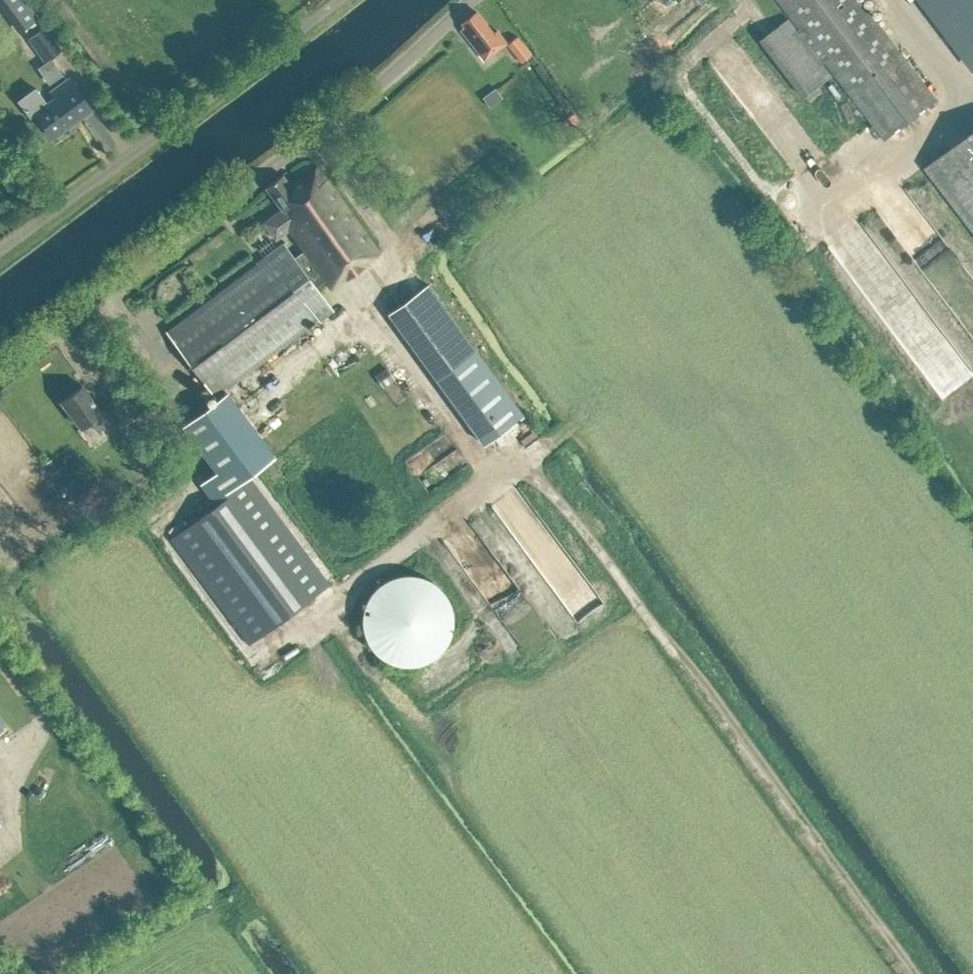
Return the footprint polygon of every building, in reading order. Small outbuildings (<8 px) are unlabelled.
[(18,32),(39,17),(26,0),(0,0),(0,7),(18,32)] [(862,0),(780,0),(801,28),(798,30),(788,17),(761,38),(805,95),(832,74),(806,41),(809,38),(885,137),(937,98),(862,0)] [(972,59),(972,0),(928,0),(972,59)] [(493,33),(476,11),(461,22),(464,26),(460,29),(483,59),(506,42),(496,30),(493,33)] [(46,23),(27,37),(44,60),(63,47),(46,23)] [(534,55),(519,36),(508,44),(523,63),(534,55)] [(91,108),(69,77),(50,91),(55,97),(47,102),(35,86),(17,99),(31,118),(36,114),(52,136),(91,108)] [(576,113),(567,119),(571,126),(580,120),(576,113)] [(926,169),(972,229),(972,132),(926,169)] [(229,491),(225,487),(272,453),(224,386),(331,307),(315,286),(324,279),(330,287),(379,252),(316,166),(290,185),(282,174),(265,186),(280,208),(262,221),(274,238),(287,229),(303,250),(294,257),(284,242),(166,330),(217,396),(182,423),(217,470),(200,482),(215,501),(229,491)] [(436,377),(475,348),(425,281),(386,310),(436,377)] [(475,348),(436,377),(484,441),(523,413),(475,348)] [(388,364),(376,372),(384,384),(396,376),(388,364)] [(101,410),(82,384),(61,400),(80,426),(89,419),(97,430),(112,418),(116,423),(127,414),(114,398),(103,406),(104,407),(101,410)] [(249,476),(229,491),(215,501),(169,536),(249,643),(329,583),(249,476)] [(378,668),(452,638),(423,564),(349,594),(378,668)]
